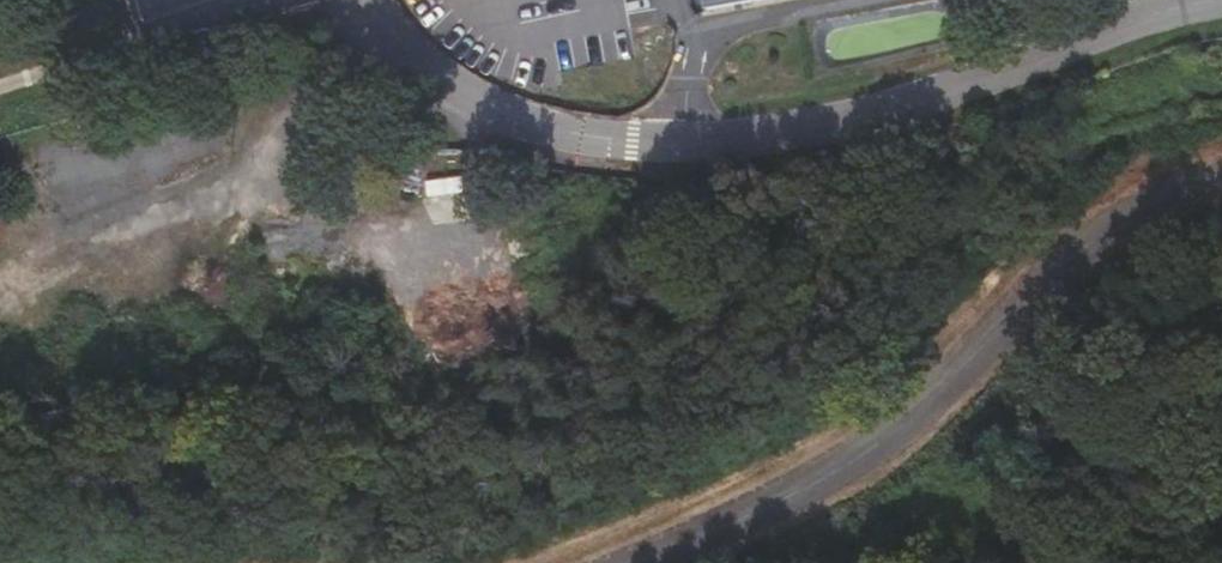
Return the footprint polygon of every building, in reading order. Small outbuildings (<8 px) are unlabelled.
[(755,0),(706,0),(708,9),(755,0)]
